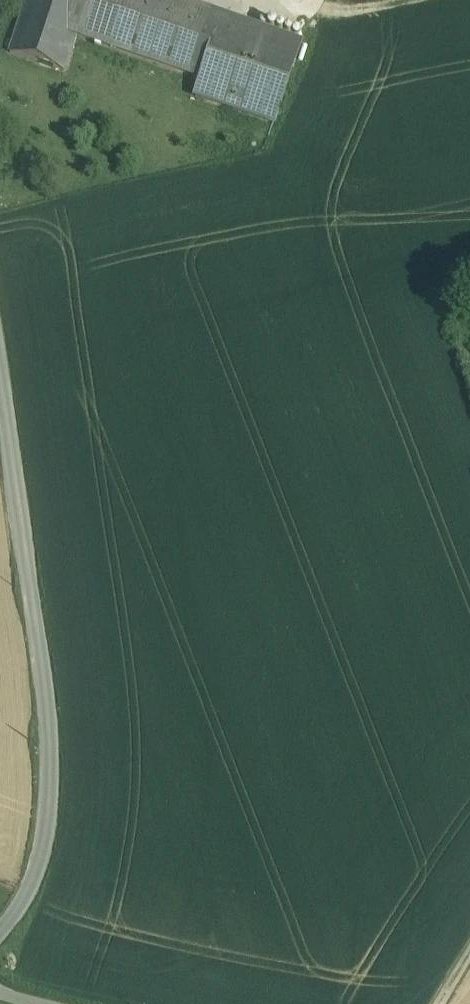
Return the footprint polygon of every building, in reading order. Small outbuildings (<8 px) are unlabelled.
[(10,52),(65,71),(77,36),(89,0),(28,0),(10,52)] [(179,0),(89,0),(77,36),(202,78),(196,96),(274,122),(301,41),(179,0)]
